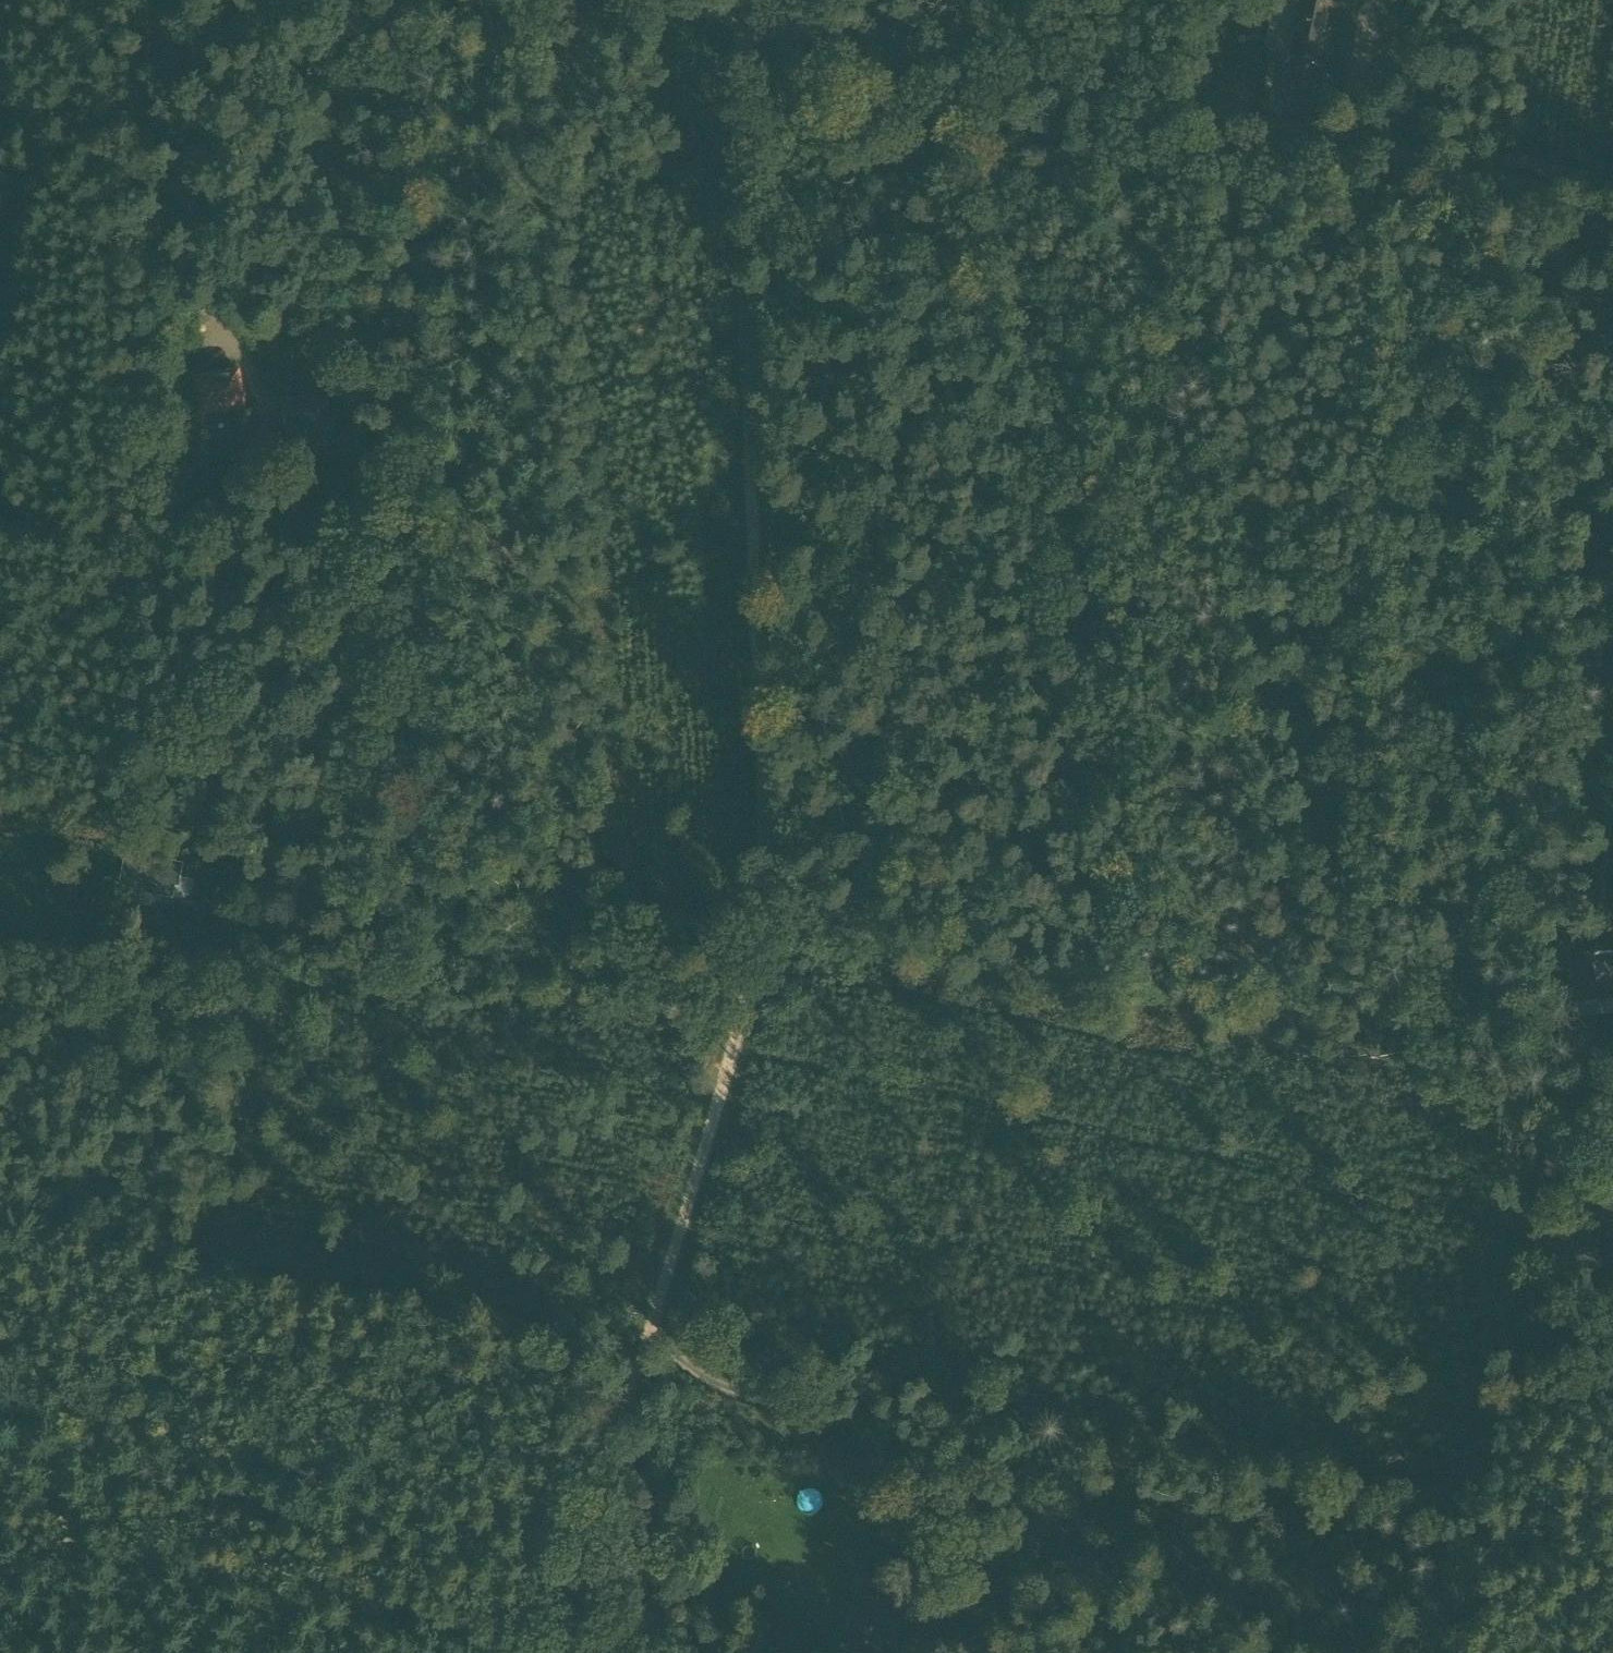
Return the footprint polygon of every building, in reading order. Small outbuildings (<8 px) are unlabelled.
[(1326,0),(1304,0),(1292,53),(1317,59),(1327,18),(1330,1),(1326,0)] [(1341,21),(1327,18),(1317,59),(1344,65),(1349,31),(1340,29),(1341,21)] [(803,80),(819,83),(822,68),(814,67),(806,65),(803,80)] [(239,370),(195,376),(201,413),(244,407),(239,370)] [(315,396),(284,401),(289,431),(320,426),(315,396)] [(183,863),(127,853),(121,888),(173,897),(175,884),(179,885),(183,863)] [(1577,953),(1582,1000),(1612,997),(1612,980),(1610,950),(1577,953)] [(937,1633),(932,1652),(948,1652),(952,1638),(937,1633)]
